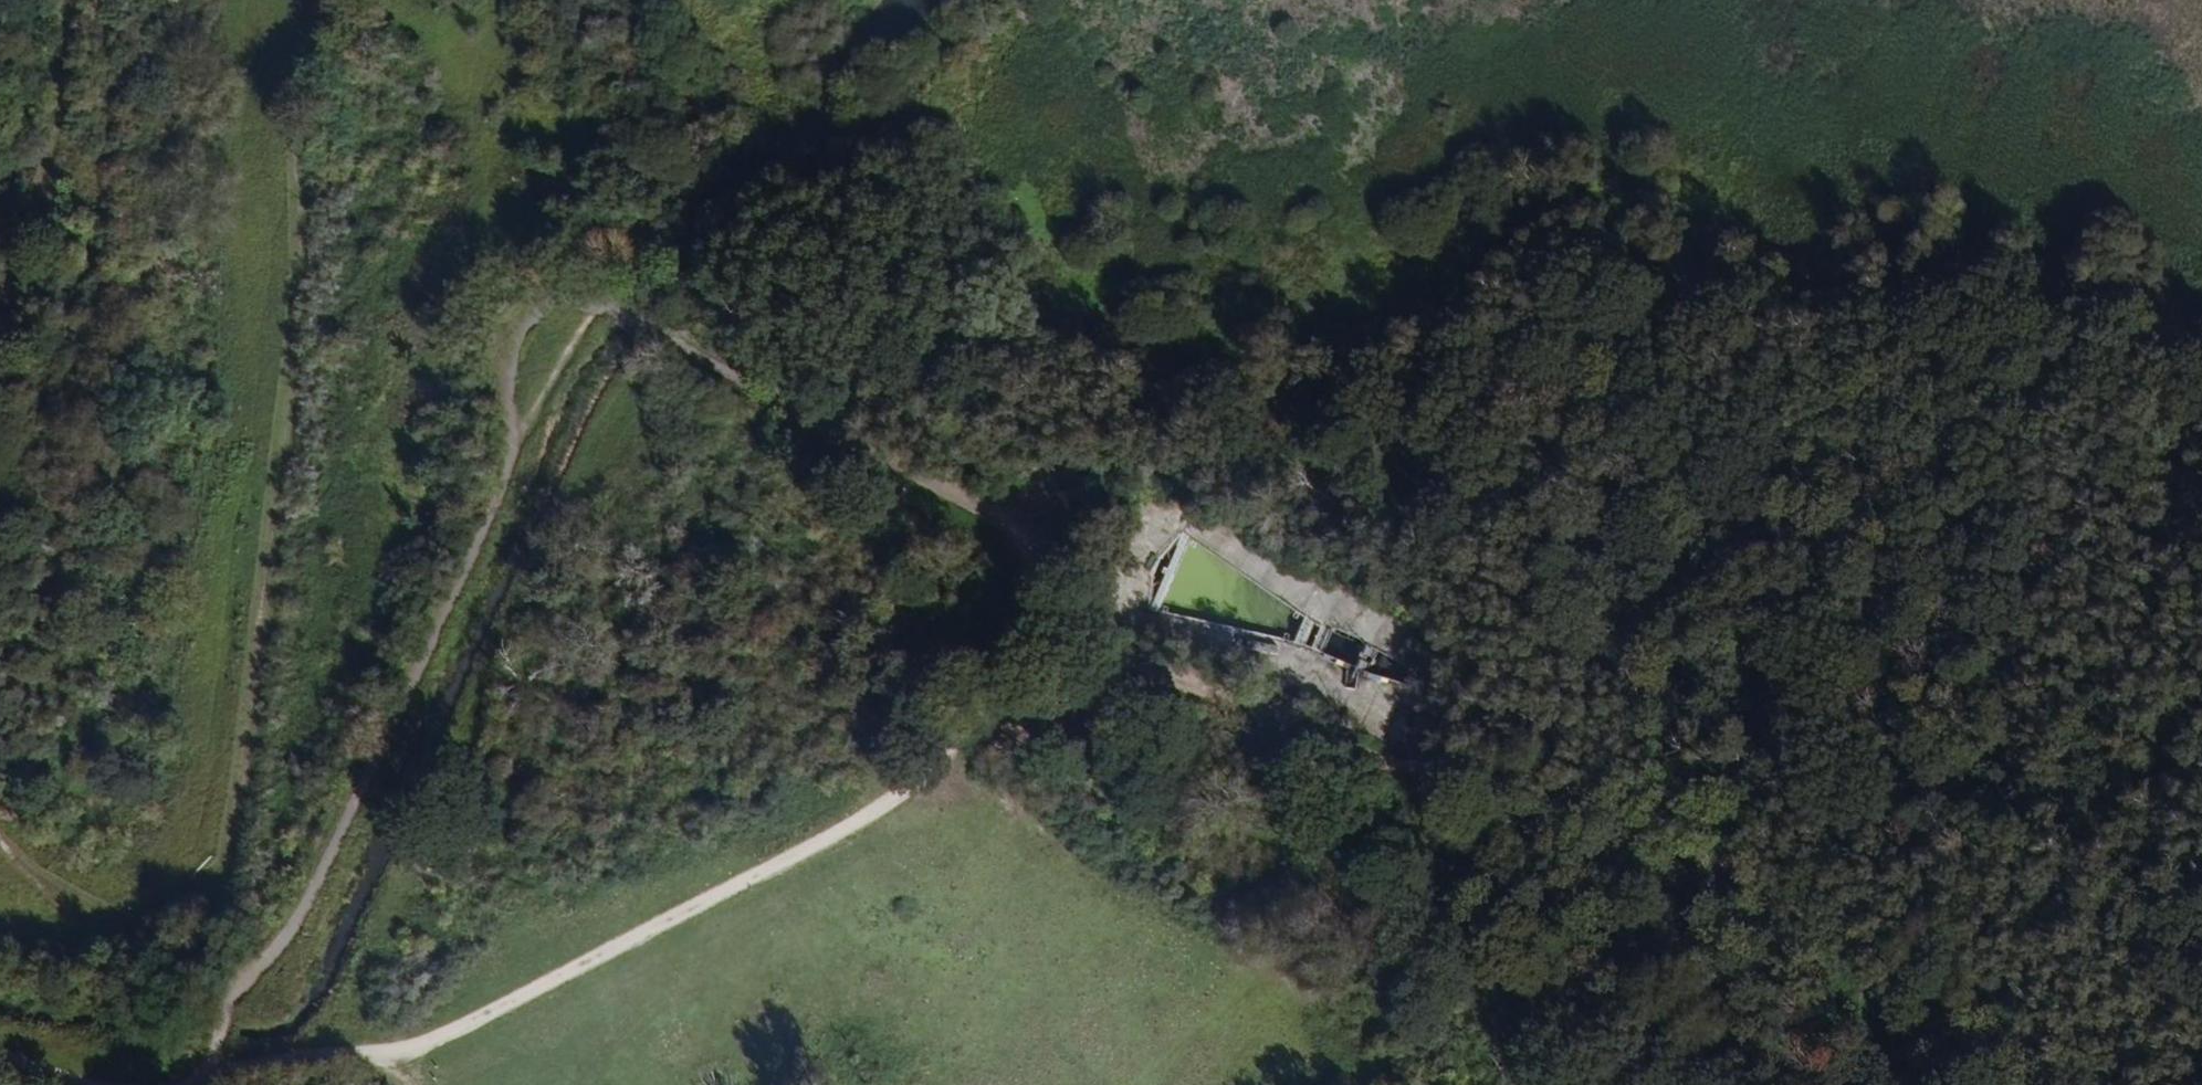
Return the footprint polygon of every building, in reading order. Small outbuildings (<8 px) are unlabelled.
[(1348,656),(1355,642),(1336,633),(1329,647),(1348,656)]
